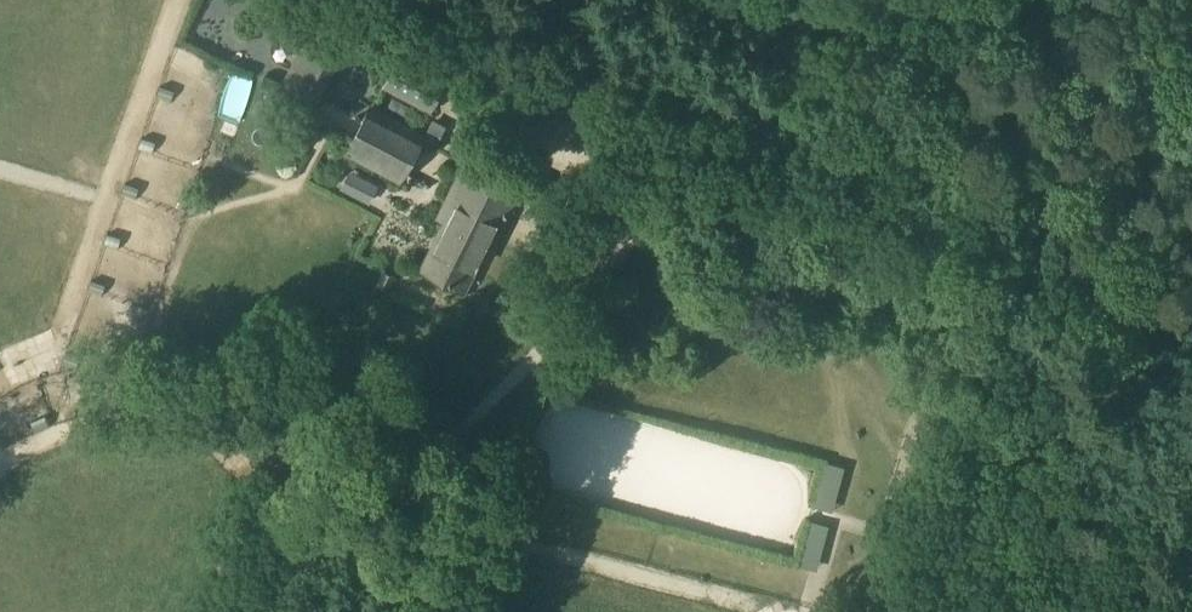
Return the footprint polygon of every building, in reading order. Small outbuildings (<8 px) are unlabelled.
[(401,59),(387,86),(431,109),(445,81),(401,59)] [(535,87),(527,104),(535,108),(541,111),(549,94),(544,91),(535,87)] [(349,152),(402,179),(423,137),(424,135),(371,108),(349,152)] [(597,117),(589,135),(603,141),(606,133),(611,123),(607,121),(597,117)] [(424,135),(423,137),(436,144),(445,126),(432,119),(424,135)] [(452,151),(464,157),(472,141),(461,135),(452,151)] [(487,240),(496,244),(524,187),(468,159),(439,216),(448,221),(424,269),(463,289),(487,240)] [(535,171),(528,188),(539,193),(541,194),(549,177),(547,176),(535,171)] [(546,197),(559,205),(569,188),(555,180),(546,197)] [(392,289),(397,276),(383,270),(377,282),(392,289)] [(958,377),(962,364),(954,362),(947,359),(946,362),(943,372),(958,377)] [(950,404),(954,391),(938,386),(934,400),(950,404)] [(937,416),(934,426),(946,430),(949,420),(937,416)] [(943,446),(923,440),(919,453),(939,459),(943,446)]
